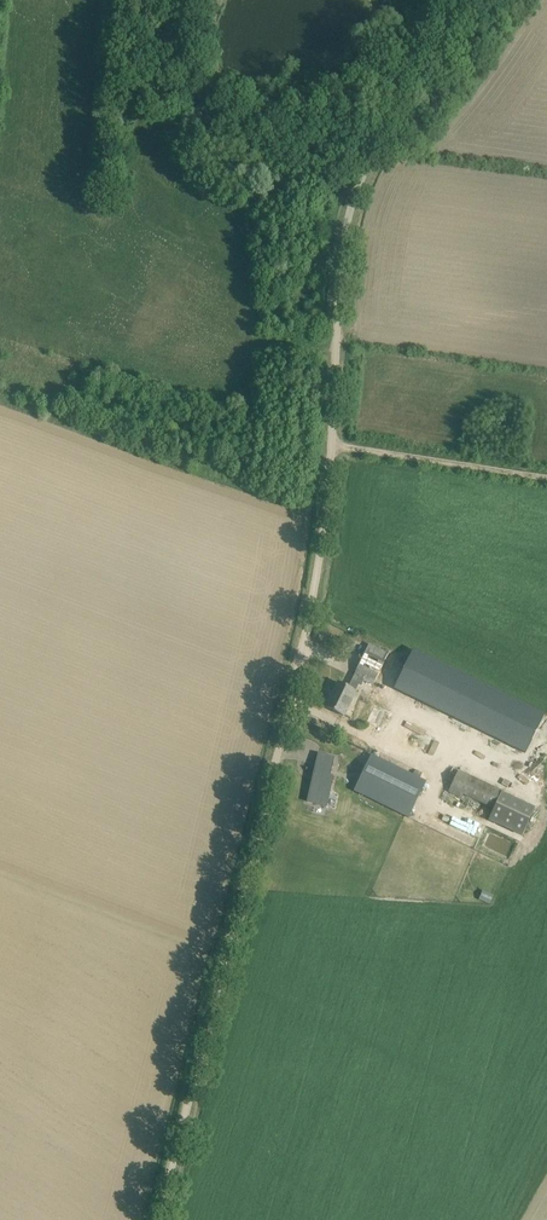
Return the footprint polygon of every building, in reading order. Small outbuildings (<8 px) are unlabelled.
[(369,682),(384,651),(369,644),(354,675),(364,680),(369,682)] [(525,751),(542,714),(414,651),(412,654),(396,688),(525,751)] [(348,687),(339,683),(327,707),(343,715),(355,691),(355,692),(360,682),(363,683),(364,680),(354,675),(348,687)] [(376,727),(384,711),(374,706),(366,722),(376,727)] [(330,776),(337,759),(323,753),(305,798),(322,806),(334,778),(330,776)] [(426,781),(383,760),(372,755),(354,790),(409,817),(426,781)] [(494,808),(502,793),(458,773),(451,788),(494,808)] [(535,808),(502,793),(494,808),(489,820),(522,835),(535,808)]
